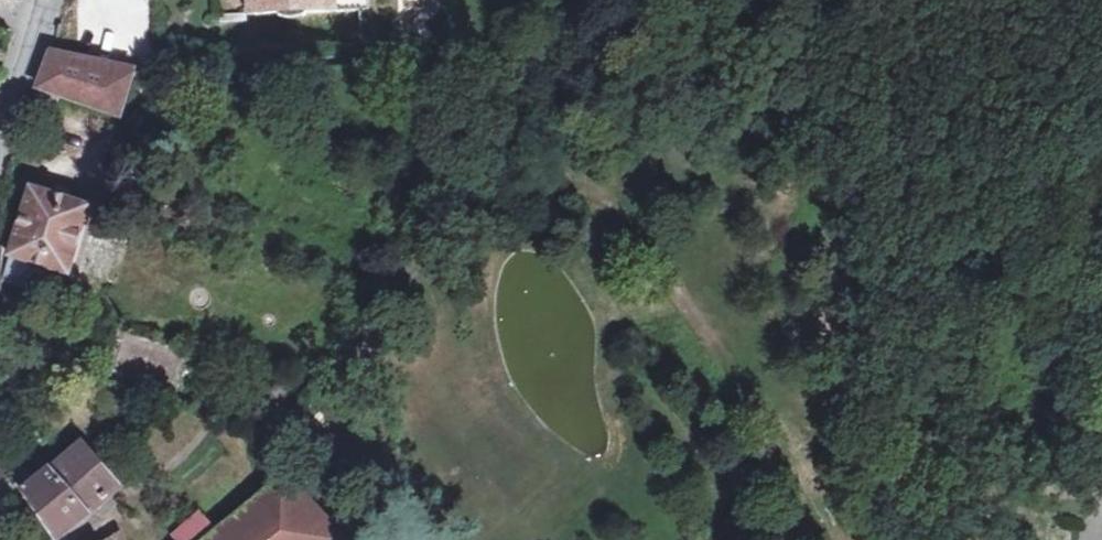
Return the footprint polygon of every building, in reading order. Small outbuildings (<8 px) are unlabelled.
[(255,7),(362,5),(364,39),(407,37),(406,4),(424,4),(424,0),(255,0),(255,7)] [(134,69),(78,56),(52,50),(39,88),(64,97),(121,117),(134,69)] [(64,97),(39,88),(32,105),(58,115),(64,97)] [(52,131),(58,115),(32,105),(28,118),(26,122),(52,131)] [(11,255),(70,276),(94,207),(34,186),(11,255)] [(107,273),(113,241),(88,237),(82,269),(107,273)] [(102,373),(113,376),(117,366),(105,362),(102,373)] [(81,519),(122,486),(86,443),(25,488),(57,537),(81,519)] [(347,535),(286,470),(199,539),(341,539),(347,535)] [(125,531),(110,539),(129,539),(125,531)]
